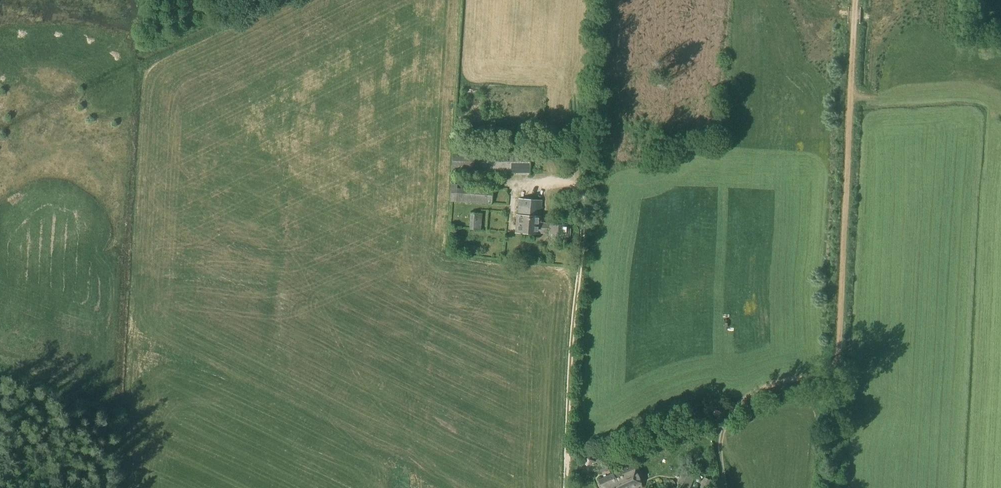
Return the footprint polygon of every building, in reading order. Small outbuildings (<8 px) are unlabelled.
[(530,175),(530,149),(453,148),(452,174),(530,175)] [(457,184),(451,184),(450,201),(491,204),(492,187),(463,184),(463,188),(457,188),(457,184)] [(570,224),(540,223),(542,200),(519,199),(518,223),(516,223),(516,232),(549,234),(549,246),(565,246),(566,232),(569,232),(570,224)] [(481,230),(482,214),(470,213),(469,229),(481,230)] [(600,473),(608,469),(605,463),(597,467),(600,473)] [(643,487),(632,465),(599,481),(602,487),(643,487)] [(696,475),(685,470),(677,487),(680,487),(690,487),(696,475)] [(711,480),(704,477),(699,487),(700,487),(707,487),(711,480)]
